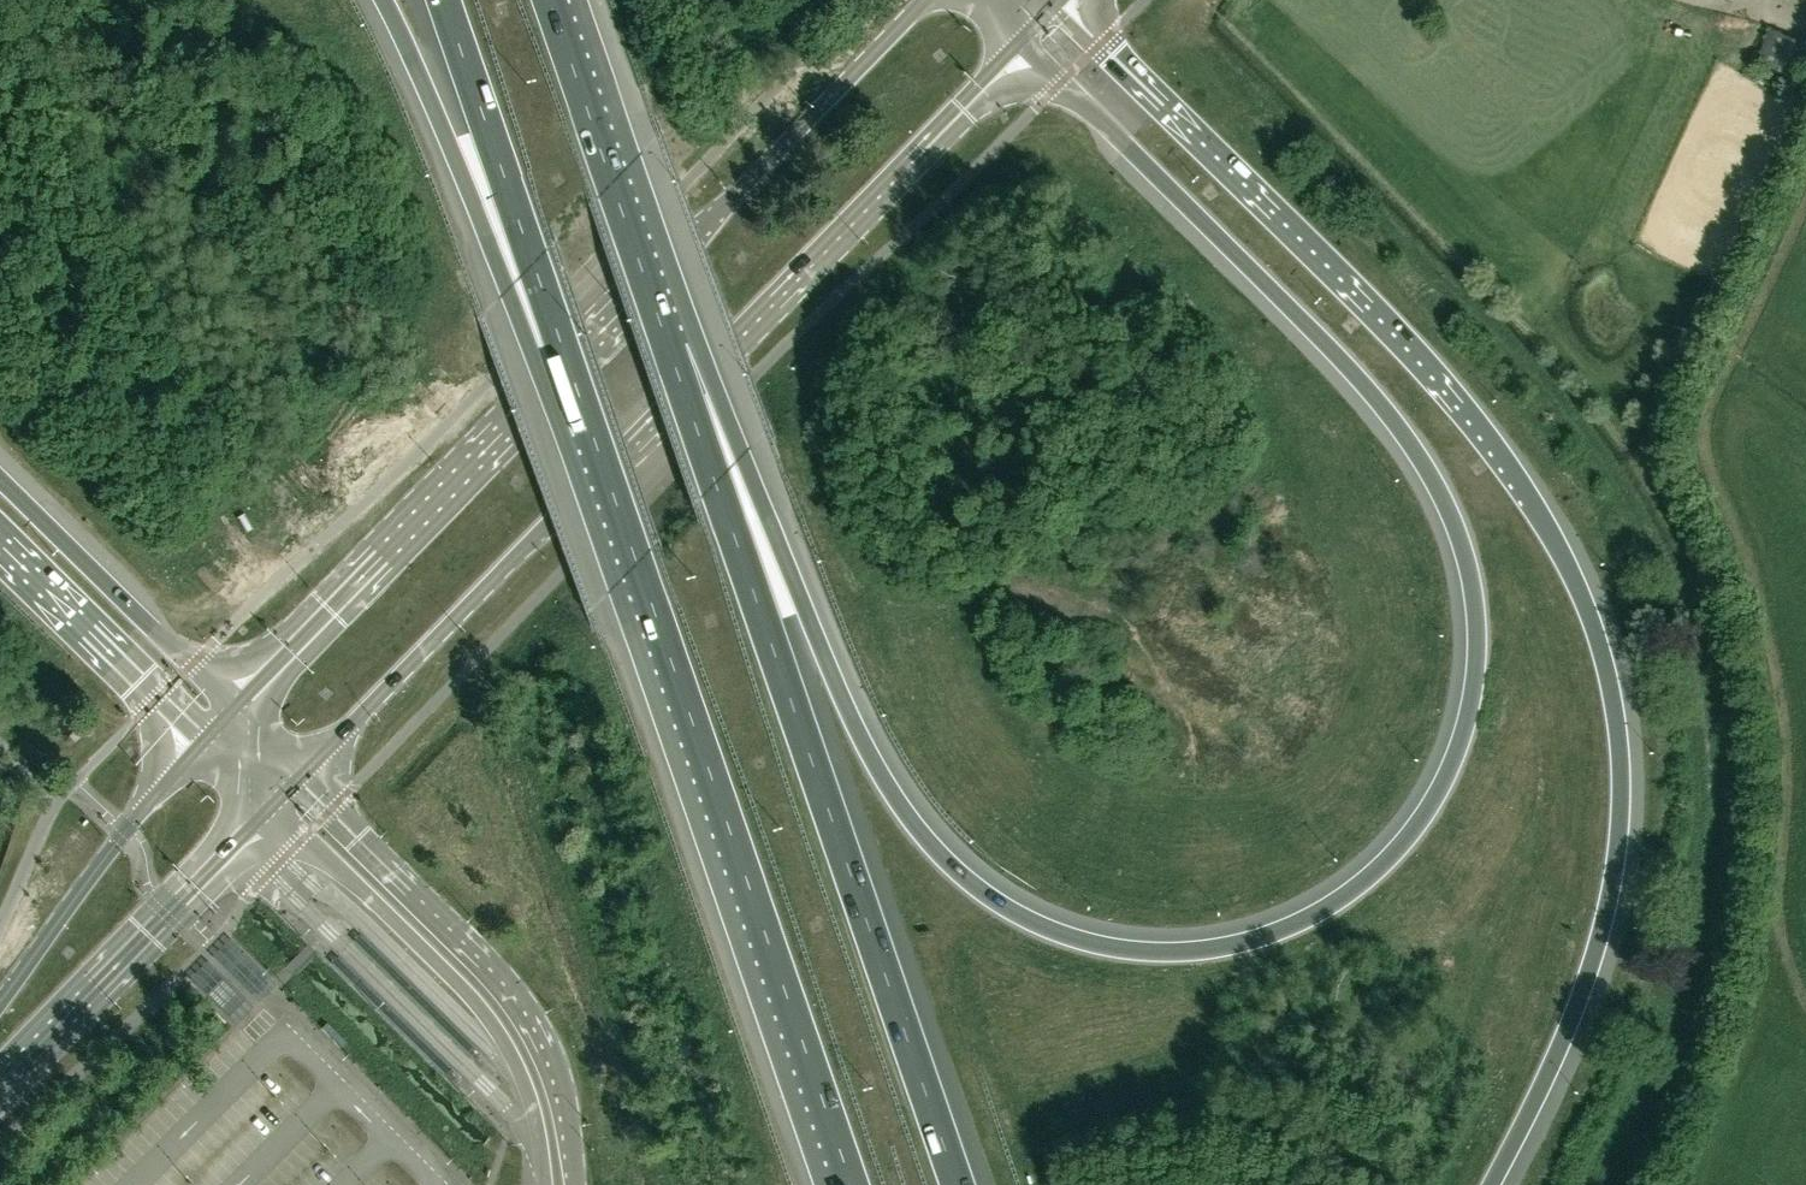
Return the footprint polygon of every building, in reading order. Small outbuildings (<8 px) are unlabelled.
[(1800,83),(1805,70),(1805,45),(1770,29),(1755,64),(1800,83)]
